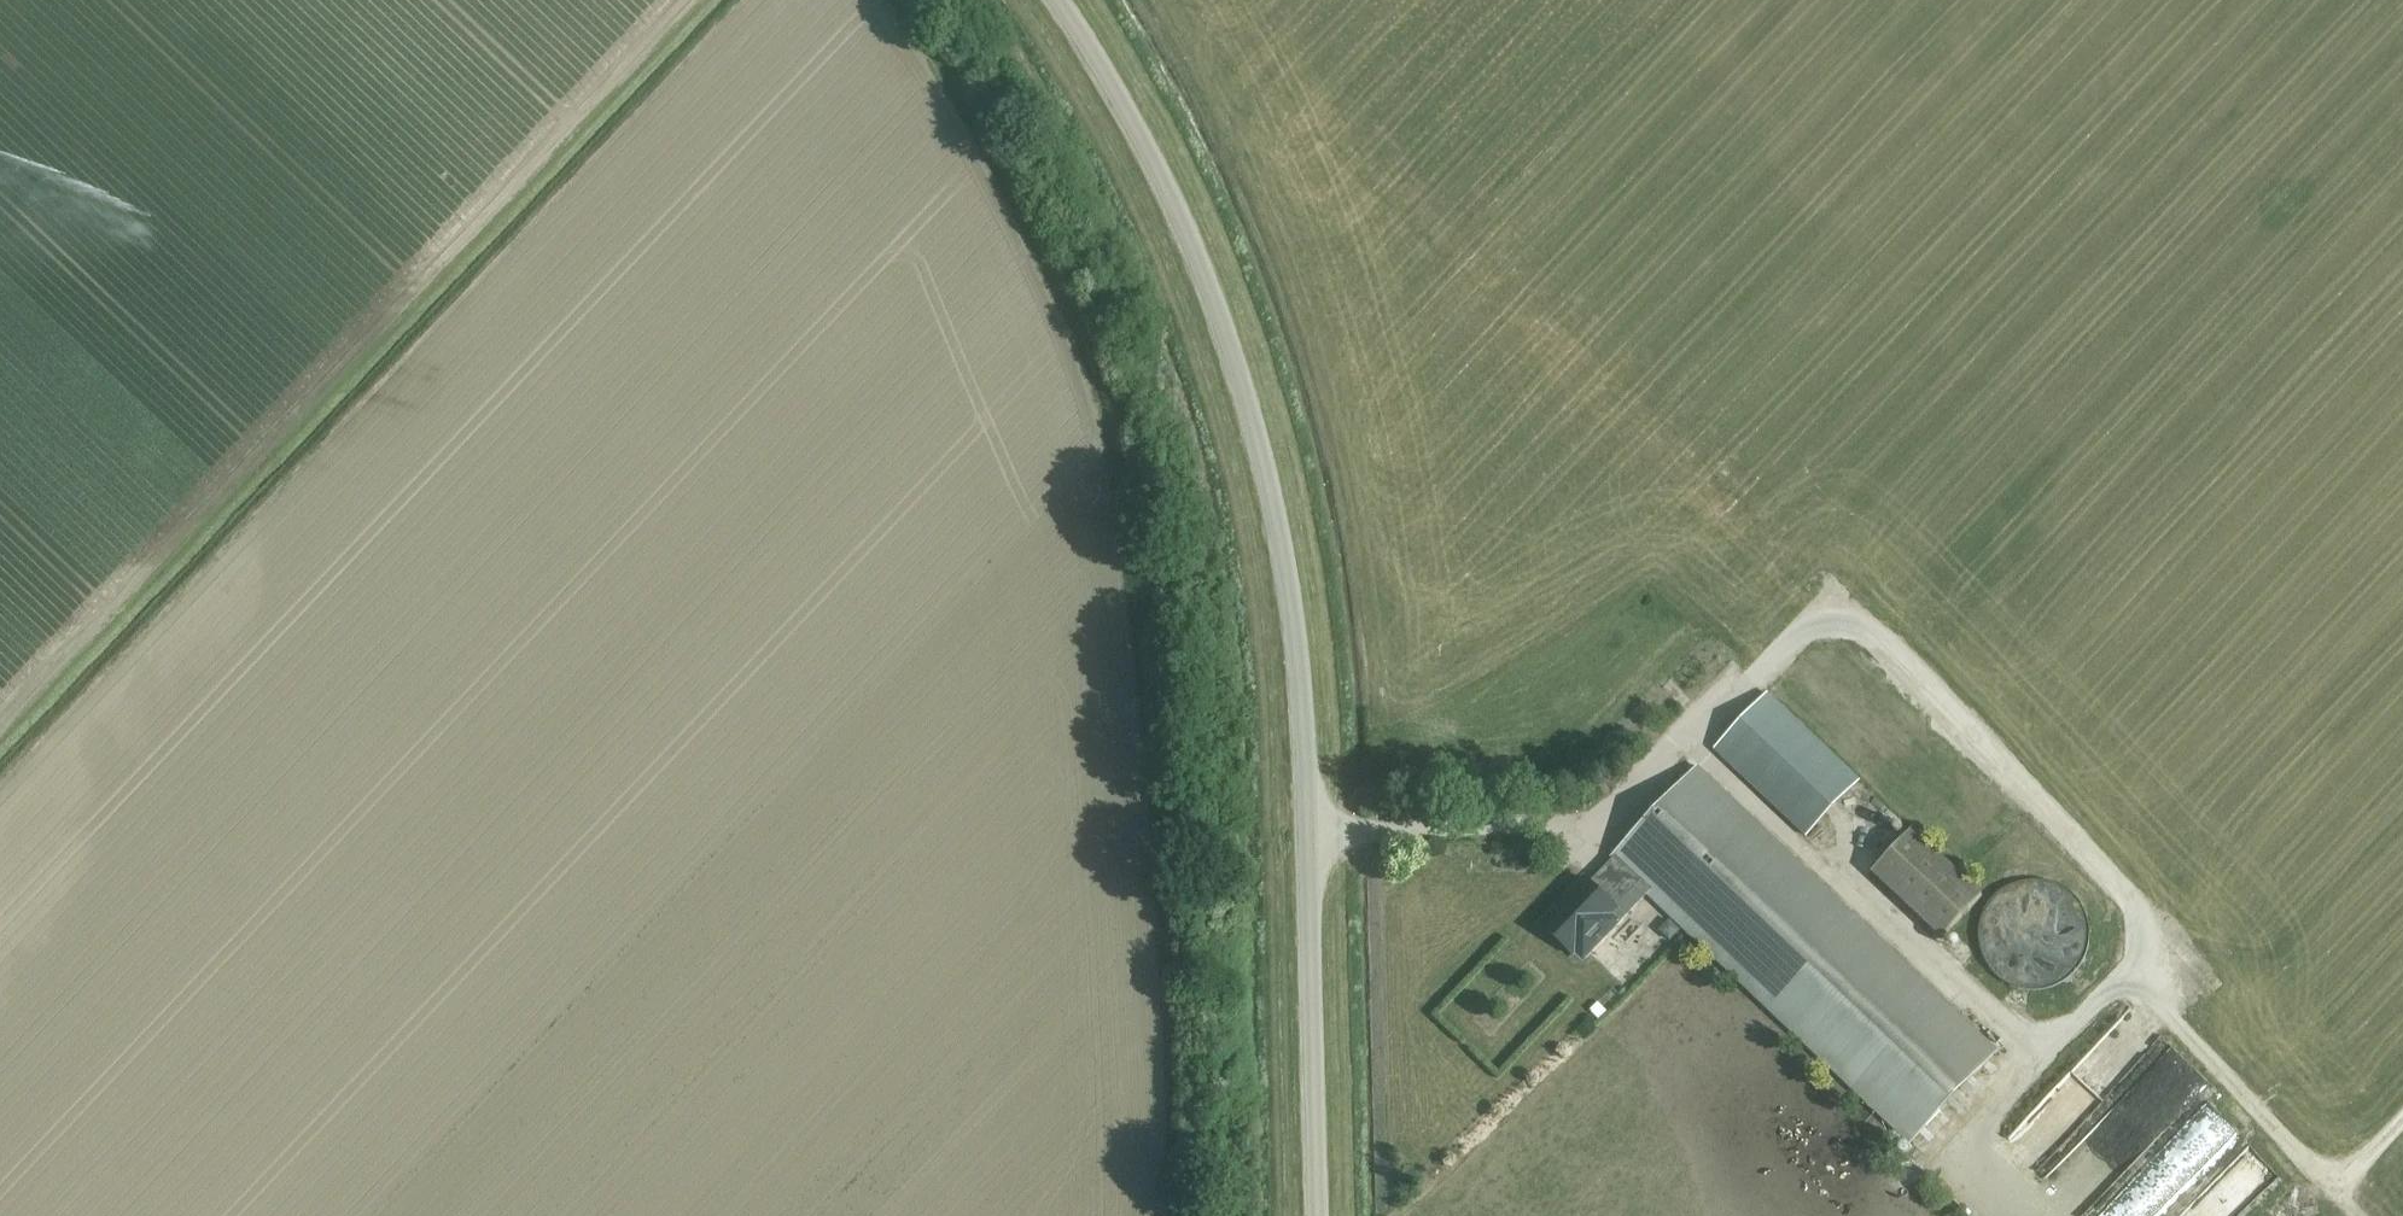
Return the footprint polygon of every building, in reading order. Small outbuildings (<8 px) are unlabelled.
[(1857,780),(1766,693),(1713,749),(1804,836),(1857,780)] [(1583,879),(1539,925),(1571,954),(1572,953),(1578,958),(1584,958),(1646,893),(1909,1142),(1995,1051),(1696,767),(1609,858),(1611,860),(1588,884),(1583,879)] [(1980,896),(1910,830),(1870,872),(1940,939),(1980,896)] [(1981,931),(1981,936),(1981,940),(1981,945),(1982,950),(1984,954),(1986,959),(1988,963),(1990,967),(1993,970),(1996,974),(2000,977),(2004,980),(2008,983),(2012,985),(2016,987),(2021,988),(2025,989),(2030,990),(2035,990),(2039,990),(2044,989),(2049,988),(2053,987),(2058,985),(2062,983),(2066,980),(2070,977),(2073,974),(2076,970),(2079,967),(2082,963),(2084,959),(2086,954),(2087,950),(2088,945),(2089,940),(2089,936),(2089,931),(2088,926),(2087,922),(2086,917),(2084,913),(2082,909),(2079,905),(2076,901),(2073,897),(2070,894),(2066,891),(2062,889),(2058,887),(2053,885),(2049,883),(2044,882),(2039,882),(2035,882),(2030,882),(2025,882),(2021,883),(2016,885),(2012,887),(2008,889),(2004,891),(2000,894),(1996,897),(1993,901),(1990,905),(1988,909),(1986,913),(1984,917),(1982,922),(1981,926),(1981,931)] [(2067,1068),(1999,1141),(2029,1169),(2097,1095),(2067,1068)] [(2046,1170),(2073,1196),(2152,1115),(2122,1086),(2093,1116),(2089,1112),(2076,1125),(2092,1140),(2074,1159),(2065,1150),(2046,1170)] [(2167,1215),(2226,1215),(2271,1172),(2242,1143),(2167,1215)] [(2107,1201),(2091,1215),(2121,1215),(2107,1201)]
